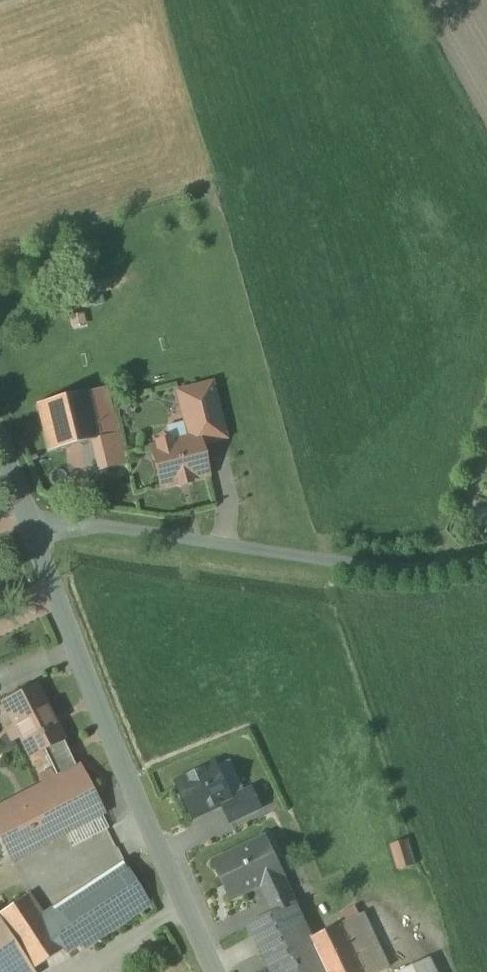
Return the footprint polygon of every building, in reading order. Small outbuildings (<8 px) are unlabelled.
[(211,383),(177,392),(188,439),(197,437),(199,445),(225,439),(211,383)] [(88,391),(36,405),(48,452),(67,447),(100,439),(92,405),(88,391)] [(157,448),(150,449),(160,487),(178,483),(189,480),(207,475),(199,445),(197,437),(188,439),(169,444),(168,440),(155,444),(157,448)] [(45,750),(63,741),(64,741),(53,720),(54,719),(36,685),(1,703),(13,726),(4,731),(7,736),(0,740),(0,749),(3,754),(16,747),(13,741),(19,737),(30,758),(45,750)] [(76,769),(63,741),(45,750),(54,770),(40,777),(44,785),(76,769)] [(43,753),(28,760),(33,770),(47,763),(43,753)] [(216,765),(178,783),(194,817),(232,800),(216,765)] [(76,769),(44,785),(0,808),(0,837),(12,860),(102,813),(79,767),(76,769)] [(233,899),(263,885),(282,876),(285,874),(267,837),(215,862),(233,899)] [(407,842),(392,847),(399,870),(415,865),(407,842)] [(123,864),(68,900),(69,901),(44,916),(29,897),(0,916),(0,971),(31,971),(64,949),(67,954),(82,945),(84,948),(151,904),(123,864)] [(295,905),(282,876),(263,885),(276,914),(276,915),(293,907),(293,906),(295,905)] [(250,926),(272,971),(381,971),(388,969),(362,915),(310,940),(295,907),(296,907),(295,905),(293,906),(293,907),(276,915),(276,914),(250,926)] [(430,959),(403,971),(436,971),(430,959)]
